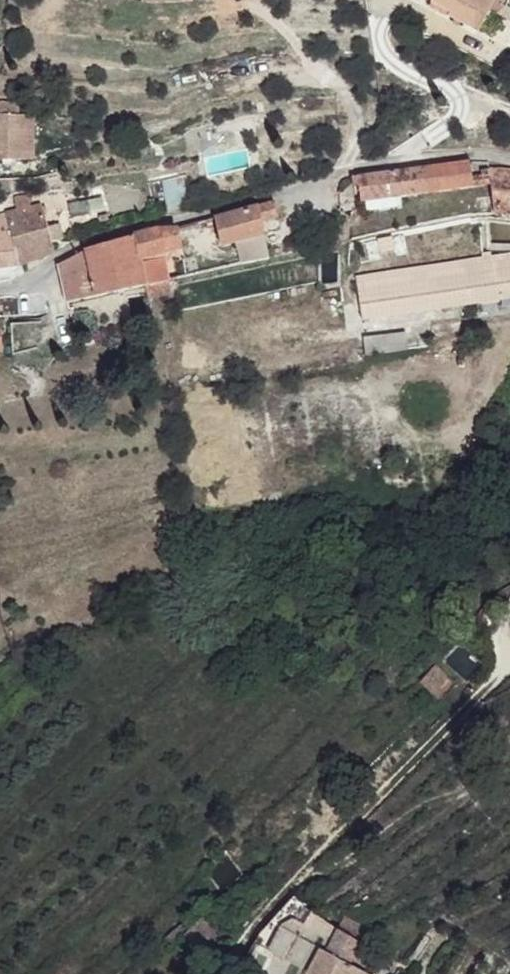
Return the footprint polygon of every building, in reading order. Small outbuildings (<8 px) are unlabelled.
[(453,3),(488,13),(491,0),(454,0),(453,3)] [(0,115),(0,131),(35,131),(34,115),(0,115)] [(35,173),(35,131),(0,131),(0,173),(35,173)] [(360,177),(363,202),(491,185),(496,214),(509,216),(509,173),(490,170),(491,178),(474,179),(472,165),(360,177)] [(18,211),(4,214),(25,271),(55,254),(52,242),(61,240),(59,230),(50,231),(43,205),(32,207),(28,193),(15,196),(18,211)] [(275,201),(254,208),(260,227),(281,220),(275,201)] [(254,208),(216,220),(225,246),(237,241),(239,245),(252,241),(255,248),(267,245),(260,227),(254,208)] [(368,210),(356,212),(357,224),(369,221),(368,210)] [(5,274),(25,271),(4,214),(0,215),(0,273),(5,274)] [(154,231),(135,236),(139,259),(113,265),(92,271),(96,295),(146,283),(169,278),(166,259),(156,261),(155,252),(182,246),(178,227),(154,231)] [(135,236),(108,242),(113,265),(139,259),(135,236)] [(87,248),(58,267),(66,302),(85,298),(96,295),(92,271),(113,265),(108,242),(87,248)] [(191,257),(176,261),(179,279),(194,275),(191,257)] [(355,283),(361,321),(509,302),(509,264),(355,283)] [(169,278),(146,283),(149,299),(173,295),(169,278)] [(360,340),(363,361),(407,354),(404,334),(360,340)] [(437,663),(421,678),(438,696),(454,682),(437,663)] [(345,916),(336,936),(362,947),(371,927),(345,916)] [(310,923),(288,964),(311,973),(389,973),(395,964),(362,947),(336,936),(310,923)] [(183,930),(166,942),(172,949),(189,937),(183,930)] [(395,964),(389,973),(403,973),(406,969),(395,964)]
